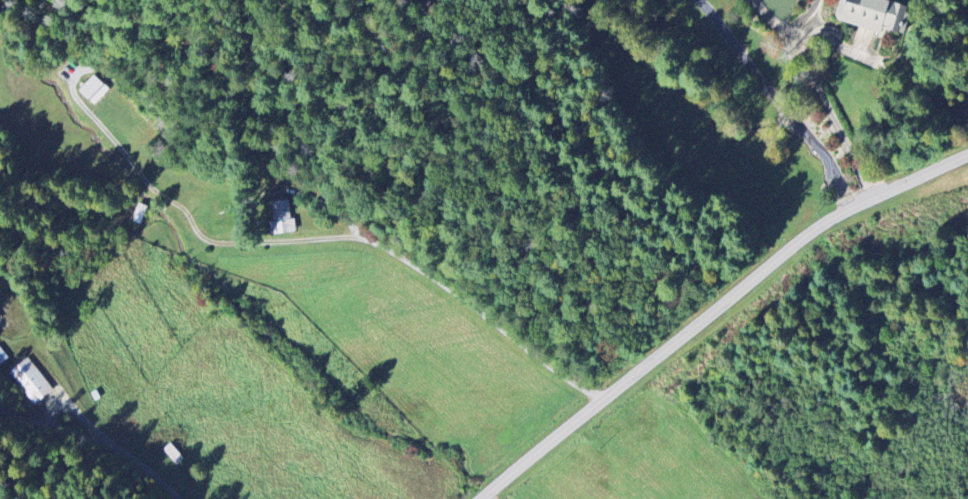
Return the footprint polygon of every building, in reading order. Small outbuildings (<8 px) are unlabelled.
[(837,22),(883,33),(884,29),(902,34),(909,6),(885,0),(843,0),(837,22)] [(109,89),(95,76),(80,91),(94,104),(109,89)] [(274,225),(272,225),(273,234),(297,232),(296,220),(290,220),(289,201),(273,202),(274,225)] [(0,348),(0,365),(8,359),(0,348)] [(36,406),(55,389),(27,358),(8,374),(36,406)]
